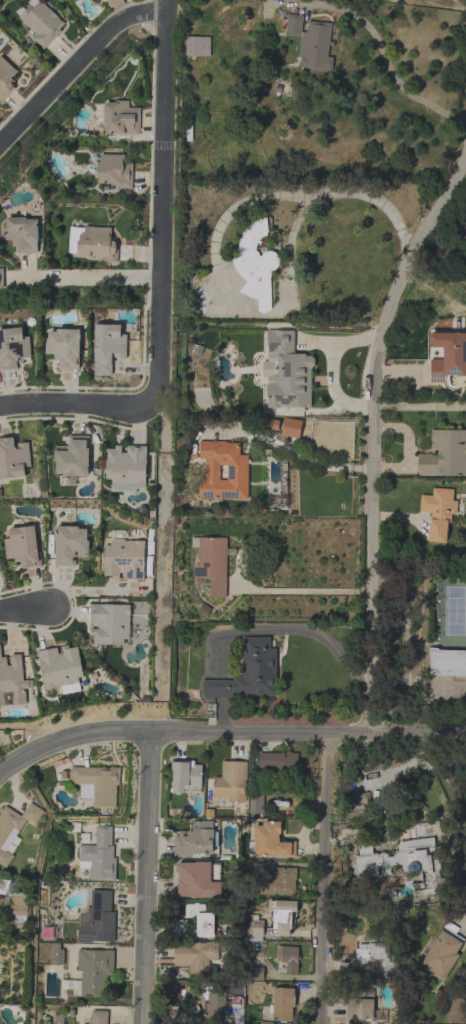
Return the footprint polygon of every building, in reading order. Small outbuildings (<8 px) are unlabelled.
[(29,2),(31,0),(37,0),(41,4),(43,2),(64,23),(59,29),(61,30),(44,49),(32,38),(36,34),(18,17),(20,15),(17,11),(21,6),(25,10),(31,4),(29,2)] [(300,36),(285,35),(285,31),(281,30),(282,19),(286,19),(287,14),(303,15),(301,31),(306,32),(308,20),(325,22),(332,23),(331,29),(330,41),(334,42),(333,46),(329,45),(328,56),(333,57),(332,70),(300,67),(301,57),(298,57),(300,36)] [(210,37),(209,56),(194,56),(194,59),(184,59),(185,54),(185,36),(210,37)] [(1,103),(0,102),(0,56),(1,55),(18,72),(15,75),(14,74),(11,77),(14,81),(12,83),(14,85),(13,86),(15,88),(1,103)] [(139,135),(135,134),(105,134),(105,122),(103,122),(104,102),(113,102),(113,100),(128,100),(128,107),(139,107),(139,135)] [(132,189),(116,188),(116,183),(99,182),(99,177),(97,177),(97,162),(99,162),(100,154),(124,154),(124,163),(132,163),(132,189)] [(26,217),(26,219),(38,219),(38,241),(37,241),(37,253),(18,253),(18,246),(12,246),(12,239),(4,239),(3,227),(7,227),(7,217),(26,217)] [(258,298),(257,298),(253,298),(249,296),(245,295),(239,291),(247,281),(242,277),(239,274),(236,270),(233,265),(231,259),(240,256),(239,252),(238,247),(239,243),(240,240),(241,236),(243,232),(245,228),(248,225),(252,222),(256,220),(260,218),(266,217),(268,235),(265,235),(263,236),(261,238),(259,241),(257,243),(256,247),(256,249),(259,255),(260,256),(264,252),(269,250),(275,252),(279,256),(280,258),(279,265),(275,269),(270,270),(271,309),(264,313),(258,310),(258,298)] [(72,252),(74,234),(79,234),(79,227),(84,227),(84,226),(110,228),(110,237),(113,237),(113,241),(115,241),(115,242),(118,242),(117,262),(100,261),(101,255),(89,254),(89,256),(83,256),(83,254),(76,254),(76,252),(72,252)] [(126,358),(115,358),(115,356),(111,356),(111,364),(112,364),(111,375),(94,375),(95,324),(121,324),(120,334),(126,334),(126,358)] [(17,369),(0,371),(0,329),(21,327),(22,336),(29,336),(31,356),(17,357),(18,358),(22,358),(23,363),(17,364),(17,369)] [(78,369),(73,369),(73,371),(58,371),(59,358),(54,358),(54,353),(45,353),(46,343),(48,341),(48,331),(57,331),(57,328),(80,329),(78,369)] [(311,407),(289,407),(289,406),(280,406),(280,408),(267,408),(267,392),(266,392),(266,385),(267,385),(267,382),(275,382),(275,353),(267,353),(268,342),(266,342),(266,329),(272,329),(272,330),(294,330),(293,353),(305,353),(305,355),(311,355),(314,358),(314,364),(311,367),(311,407)] [(427,332),(427,347),(441,347),(441,359),(428,359),(428,383),(447,383),(447,375),(465,375),(465,352),(465,333),(427,332)] [(259,416),(278,420),(276,430),(257,426),(259,416)] [(283,417),(301,420),(298,438),(280,435),(283,417)] [(465,446),(465,454),(465,475),(455,475),(455,476),(418,475),(418,467),(417,467),(417,462),(418,462),(418,453),(438,453),(438,448),(430,448),(431,429),(465,430),(465,446)] [(89,436),(89,448),(90,448),(89,455),(91,455),(91,459),(89,459),(89,463),(88,463),(88,476),(71,475),(70,477),(66,477),(66,476),(65,476),(65,473),(56,473),(57,463),(55,461),(55,450),(55,445),(68,446),(68,435),(89,436)] [(25,476),(0,479),(0,437),(13,436),(14,445),(17,445),(17,443),(28,442),(30,466),(24,467),(25,476)] [(198,498),(199,479),(204,479),(204,459),(199,459),(199,441),(218,441),(218,446),(221,446),(221,441),(226,441),(226,442),(240,442),(240,454),(248,454),(247,499),(198,498)] [(144,488),(136,488),(136,493),(122,492),(122,491),(110,491),(111,483),(111,479),(106,479),(106,448),(115,448),(115,445),(121,445),(121,452),(127,452),(127,445),(146,446),(145,485),(144,485),(144,488)] [(453,489),(452,500),(457,501),(456,514),(451,513),(451,522),(448,522),(446,543),(428,541),(431,512),(419,511),(420,494),(432,495),(433,487),(453,489)] [(286,507),(279,507),(279,509),(264,510),(264,513),(261,513),(261,511),(258,511),(258,505),(264,505),(264,496),(285,495),(286,507)] [(4,539),(10,538),(9,528),(34,525),(37,552),(40,551),(41,566),(21,568),(21,561),(14,562),(14,558),(6,559),(4,539)] [(55,566),(55,554),(54,554),(55,526),(67,526),(78,526),(78,529),(86,529),(86,539),(88,541),(88,556),(75,556),(75,566),(55,566)] [(111,529),(123,530),(123,540),(144,541),(144,580),(124,579),(124,572),(119,572),(119,579),(112,579),(112,576),(104,576),(104,545),(110,545),(110,540),(111,540),(111,529)] [(226,598),(210,597),(210,577),(194,577),(194,564),(198,565),(198,547),(191,547),(191,537),(199,537),(227,537),(226,598)] [(90,603),(130,604),(129,626),(136,626),(136,638),(129,638),(129,639),(124,639),(123,644),(93,644),(93,635),(90,635),(90,628),(97,628),(97,624),(90,623),(90,603)] [(276,696),(242,696),(242,695),(228,695),(228,697),(204,697),(204,695),(201,695),(201,680),(233,680),(233,676),(242,676),(242,646),(241,646),(241,637),(270,637),(270,648),(276,648),(276,696)] [(5,706),(0,706),(0,644),(1,657),(6,656),(7,665),(11,665),(10,654),(21,654),(23,687),(25,687),(26,703),(5,705),(5,706)] [(83,676),(78,677),(79,682),(55,687),(45,689),(37,651),(57,647),(58,653),(62,653),(61,646),(68,645),(69,648),(77,646),(83,676)] [(437,650),(465,651),(465,676),(428,675),(429,647),(433,647),(433,648),(437,648),(437,650)] [(286,753),(286,751),(291,751),(291,753),(298,753),(297,774),(279,773),(280,769),(276,768),(276,767),(258,767),(258,752),(286,753)] [(171,762),(173,762),(173,760),(194,761),(194,764),(201,764),(201,793),(171,792),(172,786),(171,786),(171,762)] [(247,762),(246,780),(245,780),(244,791),(246,791),(245,802),(227,801),(227,798),(213,797),(213,776),(221,777),(221,761),(247,762)] [(79,797),(79,783),(71,783),(71,781),(69,781),(69,771),(71,771),(71,767),(111,768),(111,767),(120,767),(120,776),(119,776),(119,785),(116,785),(116,808),(93,808),(93,797),(79,797)] [(368,792),(372,816),(345,820),(342,796),(368,792)] [(262,814),(248,813),(249,793),(263,793),(262,814)] [(6,868),(0,864),(0,813),(5,805),(21,815),(30,802),(44,811),(35,825),(26,819),(15,835),(20,838),(16,845),(11,842),(10,843),(15,846),(11,854),(14,856),(6,868)] [(173,835),(178,835),(178,830),(192,830),(192,821),(213,821),(213,831),(217,831),(217,846),(212,846),(212,853),(191,853),(191,857),(173,857),(173,835)] [(247,854),(247,841),(251,841),(251,835),(254,835),(254,831),(253,831),(253,825),(262,825),(262,821),(280,821),(280,833),(278,833),(278,837),(279,837),(279,842),(287,842),(287,841),(295,841),(295,857),(280,857),(280,855),(276,855),(276,856),(255,856),(255,854),(247,854)] [(90,880),(90,861),(78,861),(78,844),(95,845),(96,826),(112,826),(111,845),(113,846),(113,858),(116,858),(115,880),(90,880)] [(410,840),(434,837),(436,852),(438,852),(441,869),(437,870),(439,888),(434,888),(435,893),(433,893),(434,901),(427,902),(426,895),(424,895),(424,890),(413,892),(414,897),(399,899),(399,902),(389,903),(388,892),(399,890),(397,878),(411,876),(410,870),(403,871),(402,865),(390,866),(391,874),(358,878),(355,856),(359,855),(356,837),(370,835),(370,839),(375,838),(376,847),(372,847),(373,853),(385,852),(385,853),(387,853),(387,856),(394,856),(393,852),(398,851),(397,844),(399,844),(397,830),(409,828),(410,840)] [(195,862),(195,861),(210,861),(210,862),(219,862),(219,882),(220,882),(220,896),(176,896),(176,878),(177,878),(177,872),(174,870),(174,865),(178,862),(195,862)] [(296,867),(296,880),(295,880),(294,895),(259,894),(259,879),(275,879),(275,867),(296,867)] [(8,885),(0,883),(0,872),(10,875),(8,885)] [(91,890),(111,890),(111,911),(115,912),(114,942),(93,941),(93,942),(77,941),(77,927),(90,927),(91,890)] [(10,923),(10,913),(8,910),(10,907),(11,895),(13,896),(13,892),(26,893),(26,896),(27,896),(27,905),(30,905),(30,915),(27,915),(27,924),(10,923)] [(297,901),(297,912),(291,912),(291,929),(290,929),(289,935),(277,935),(277,928),(273,928),(273,910),(269,910),(269,900),(297,901)] [(213,937),(174,937),(174,923),(187,923),(187,928),(196,928),(196,917),(185,917),(185,904),(193,904),(194,902),(197,903),(198,904),(205,904),(205,912),(214,912),(213,937)] [(257,915),(257,920),(263,920),(263,936),(259,936),(259,941),(246,941),(246,936),(244,936),(245,922),(250,922),(250,920),(251,920),(251,915),(257,915)] [(443,926),(446,920),(458,927),(454,933),(465,939),(458,949),(456,953),(459,955),(444,979),(419,964),(420,962),(417,960),(420,955),(424,957),(435,940),(442,930),(443,930),(445,927),(443,926)] [(356,963),(356,962),(353,962),(353,957),(355,957),(355,948),(368,948),(368,939),(389,939),(389,956),(398,956),(398,978),(384,978),(384,958),(376,958),(376,959),(375,959),(375,961),(369,961),(369,963),(356,963)] [(174,966),(174,941),(218,942),(218,959),(209,959),(209,974),(188,973),(188,966),(174,966)] [(51,942),(60,943),(60,949),(63,949),(63,964),(50,964),(51,942)] [(298,955),(300,956),(299,959),(297,959),(297,974),(286,973),(286,962),(275,962),(275,945),(298,946),(298,955)] [(114,950),(113,975),(107,975),(106,994),(81,993),(81,995),(72,995),(72,988),(61,988),(61,979),(81,980),(81,969),(77,969),(78,949),(114,950)] [(248,980),(248,967),(263,967),(263,981),(248,980)] [(244,984),(243,1023),(235,1023),(235,1018),(230,1018),(230,1021),(225,1020),(225,1023),(203,1023),(204,1003),(209,1003),(209,991),(226,991),(225,1001),(229,1001),(229,1000),(232,1000),(232,983),(244,984)] [(294,1006),(292,1006),(292,1021),(285,1021),(285,1022),(280,1022),(280,1021),(273,1020),(273,1013),(269,1013),(270,1005),(273,1005),(273,988),(294,988),(294,1006)] [(385,1010),(385,1021),(365,1021),(365,1018),(349,1018),(349,998),(352,998),(352,989),(374,989),(373,998),(372,1009),(375,1009),(375,1010),(385,1010)] [(454,997),(465,1002),(465,1010),(460,1023),(443,1023),(454,997)] [(107,1010),(107,1023),(91,1023),(91,1010),(107,1010)]
